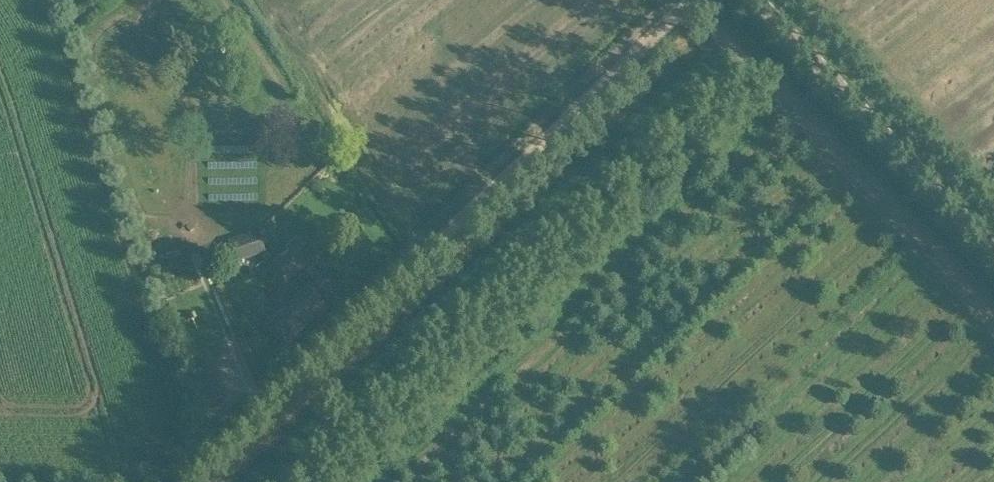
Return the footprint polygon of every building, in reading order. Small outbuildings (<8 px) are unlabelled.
[(236,262),(263,253),(255,230),(228,239),(236,262)] [(319,251),(304,235),(270,268),(296,296),(266,324),(285,345),(325,306),(295,274),(319,251)]
